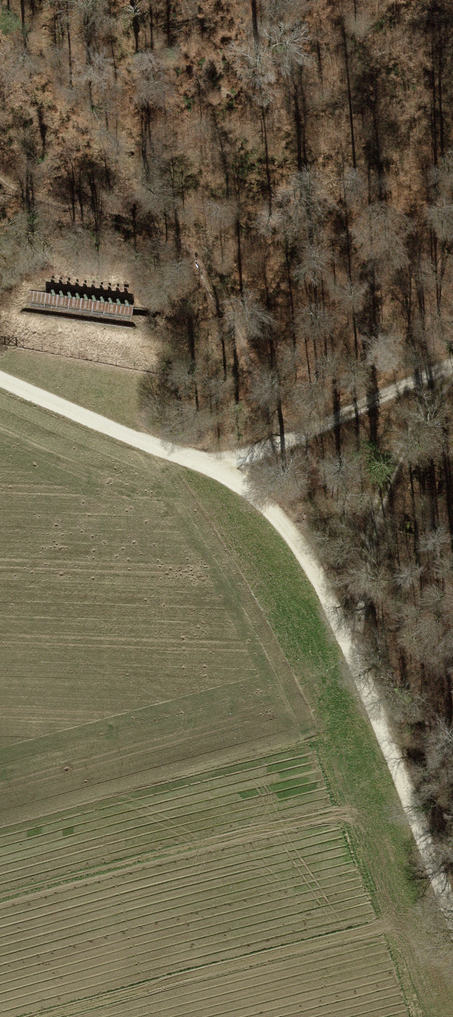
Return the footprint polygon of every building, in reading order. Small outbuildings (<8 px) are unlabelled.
[(32,284),(30,296),(128,308),(130,296),(32,284)]
